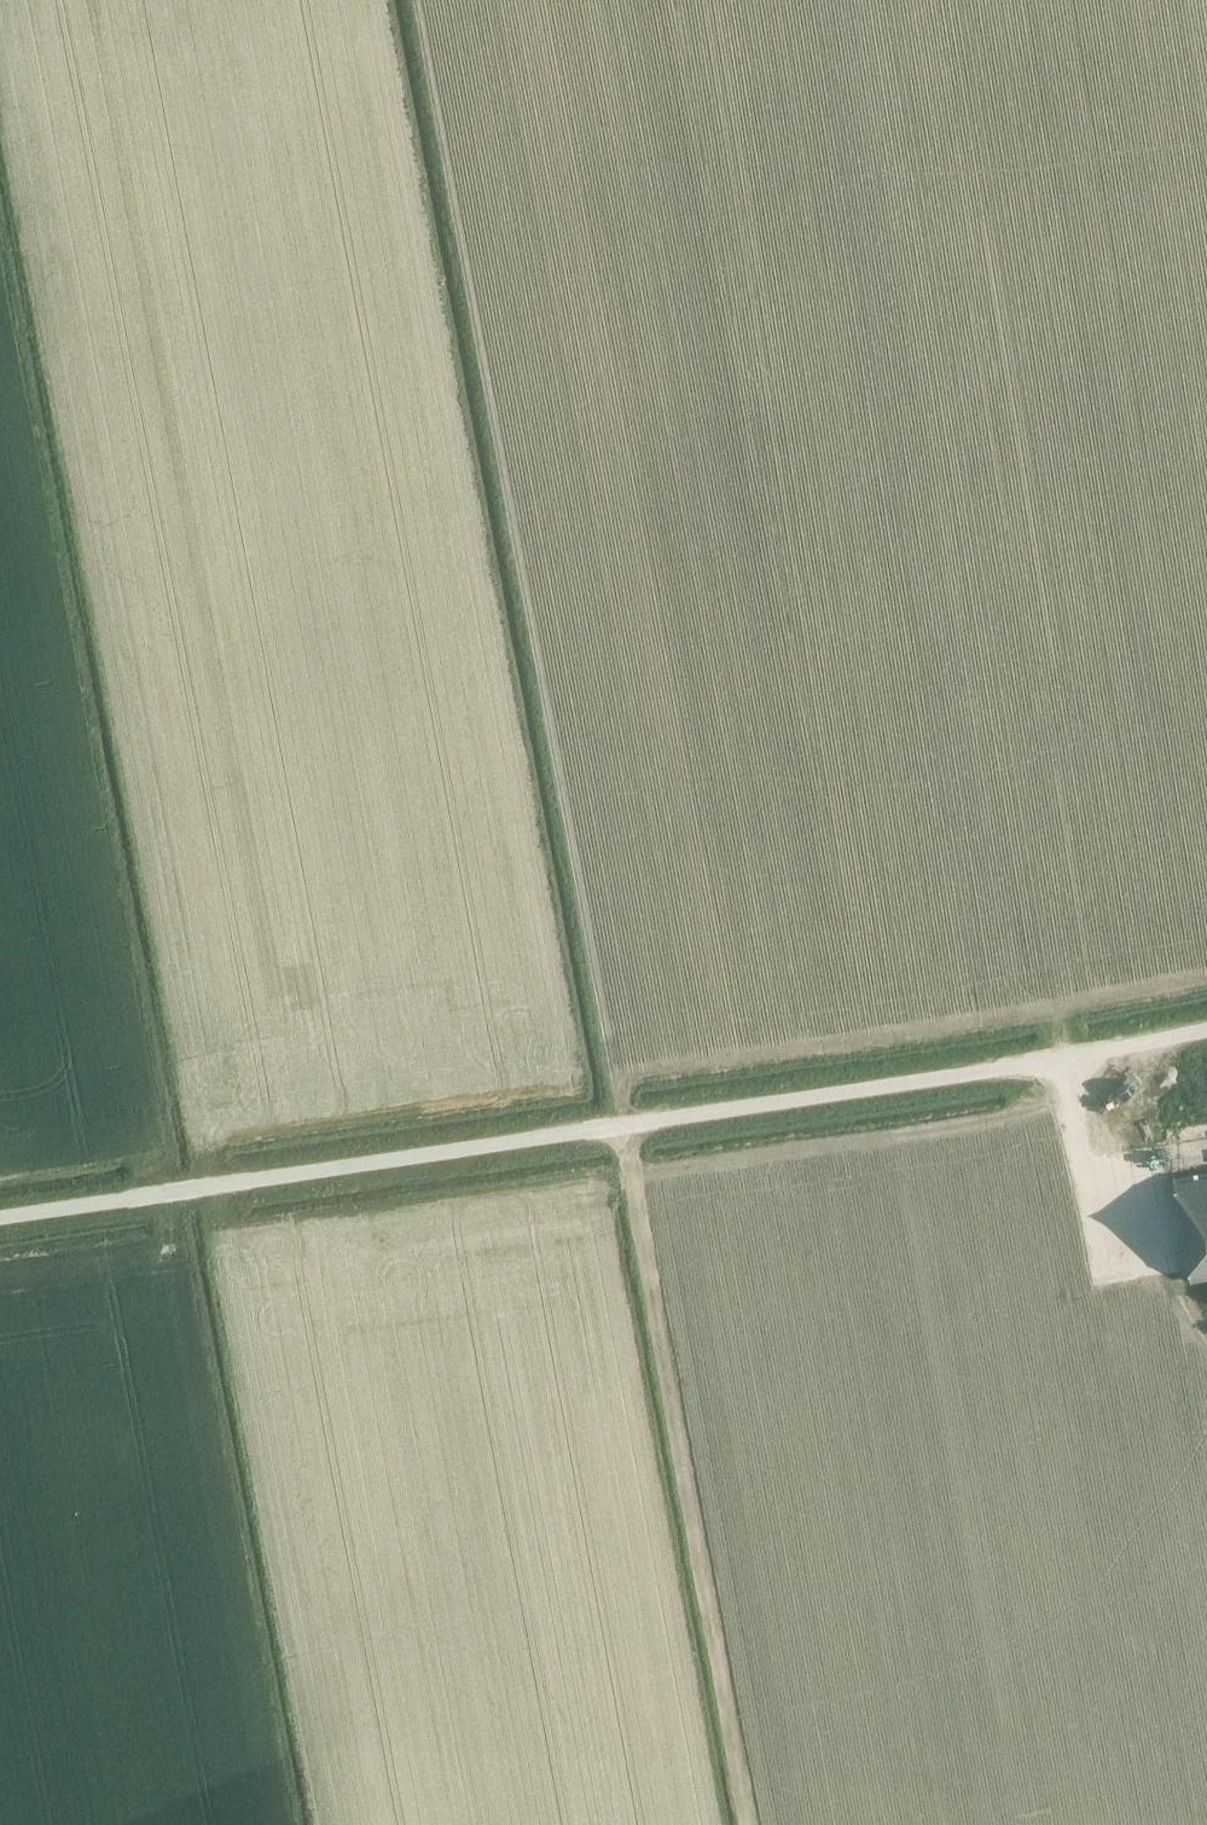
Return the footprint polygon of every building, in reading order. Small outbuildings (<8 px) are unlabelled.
[(1173,1176),(1188,1270),(1190,1279),(1206,1277),(1206,1170),(1173,1176)]
